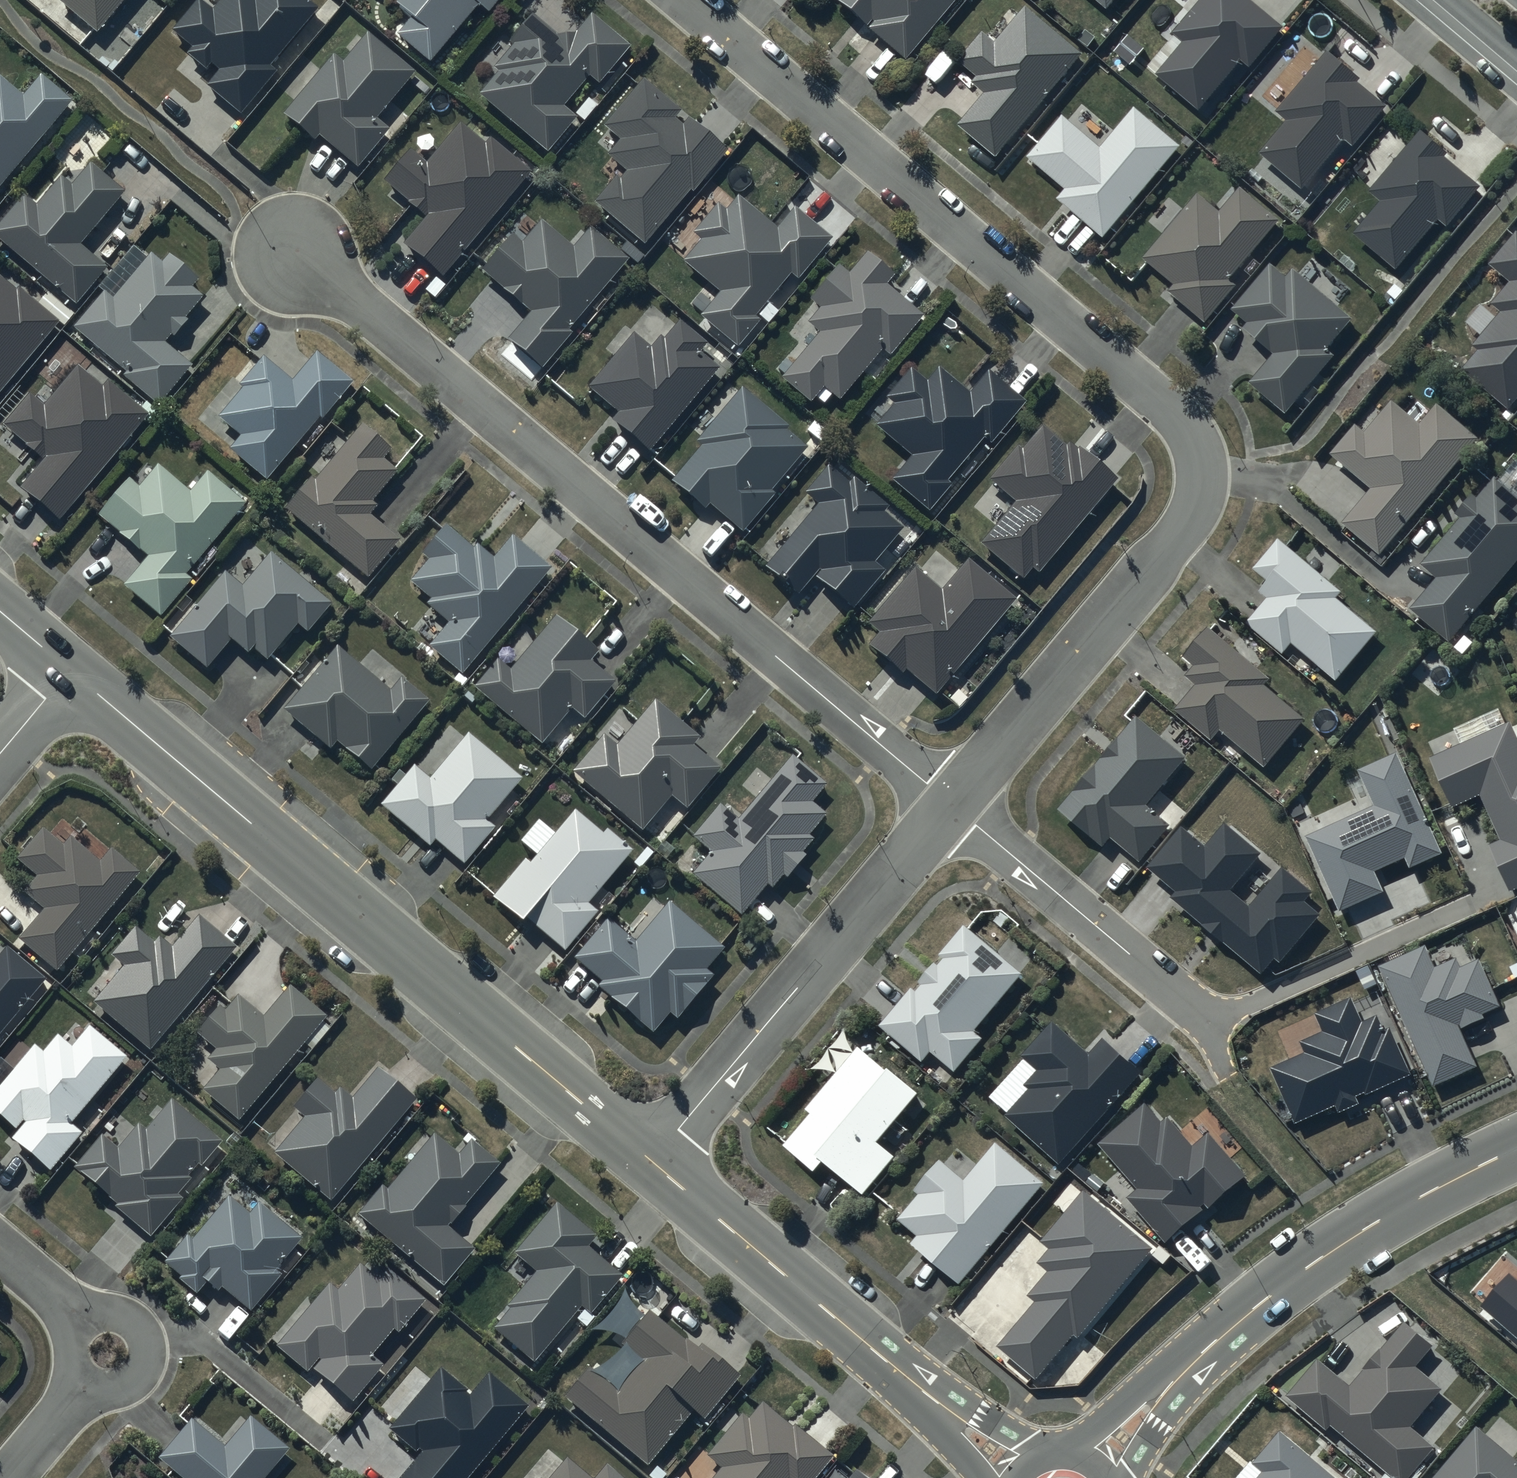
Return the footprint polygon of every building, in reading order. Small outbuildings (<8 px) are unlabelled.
[(56,2),(96,36),(127,0),(58,0),(56,2)] [(239,116),(274,73),(269,69),(317,11),(304,0),(223,0),(212,13),(197,1),(170,34),(192,51),(186,58),(205,73),(211,67),(219,73),(206,89),(239,116)] [(432,65),(480,5),(490,13),(501,0),(401,0),(396,7),(413,20),(398,38),(432,65)] [(834,1),(867,29),(871,24),(874,26),(869,31),(905,62),(958,0),(836,0),(834,1)] [(1106,9),(1113,0),(1095,0),(1106,9)] [(1174,30),(1185,39),(1156,73),(1199,108),(1239,60),(1248,68),(1283,26),(1252,0),(1199,0),(1174,30)] [(961,127),(997,158),(1084,57),(1029,10),(998,46),(985,35),(961,64),(979,79),(974,85),(987,96),(961,127)] [(480,97),(547,153),(574,121),(562,111),(589,78),(599,86),(630,49),(592,18),(576,37),(565,37),(557,39),(531,17),(510,42),(516,47),(495,71),(499,75),(480,97)] [(331,58),(281,117),(313,144),(318,139),(356,171),(388,133),(375,122),(414,76),(366,35),(340,65),(331,58)] [(1360,77),(1326,49),(1276,110),(1286,119),(1259,153),(1301,188),(1342,138),(1352,146),(1385,105),(1356,81),(1360,77)] [(71,103),(42,79),(24,100),(0,80),(0,188),(71,103)] [(594,205),(645,247),(690,193),(694,196),(731,153),(688,120),(683,127),(676,121),(682,113),(643,82),(602,130),(618,144),(605,159),(625,175),(621,181),(617,178),(594,205)] [(1102,148),(1064,116),(1028,159),(1066,191),(1057,202),(1105,242),(1184,148),(1136,108),(1102,148)] [(404,248),(443,281),(530,176),(492,144),(487,150),(460,128),(427,167),(410,153),(382,186),(426,222),(404,248)] [(1447,152),(1421,129),(1367,190),(1378,200),(1351,231),(1395,269),(1438,220),(1445,226),(1479,187),(1443,156),(1447,152)] [(74,306),(105,269),(79,247),(124,194),(90,166),(70,191),(59,182),(35,210),(24,201),(0,229),(0,244),(74,306)] [(1221,214),(1198,196),(1143,261),(1174,286),(1168,294),(1206,325),(1238,287),(1232,282),(1282,222),(1242,189),(1221,214)] [(700,321),(737,351),(758,325),(755,322),(790,277),(798,284),(832,242),(794,212),(778,232),(738,200),(726,215),(717,207),(693,237),(700,243),(681,266),(719,296),(700,321)] [(507,343),(543,372),(573,336),(569,333),(628,262),(591,231),(574,251),(541,224),(522,247),(512,238),(482,274),(531,315),(507,343)] [(1492,270),(1513,288),(1496,309),(1504,317),(1475,351),(1480,356),(1465,375),(1513,415),(1516,409),(1516,239),(1492,270)] [(123,378),(158,407),(191,367),(164,345),(172,336),(175,339),(188,322),(185,320),(202,299),(191,291),(200,281),(169,256),(162,265),(152,257),(114,303),(104,295),(73,332),(120,370),(123,367),(129,371),(123,378)] [(782,382),(812,406),(824,392),(841,405),(883,354),(891,361),(925,319),(887,288),(895,279),(867,257),(849,279),(839,270),(811,304),(821,312),(809,327),(820,336),(782,382)] [(1254,386),(1289,415),(1337,358),(1330,352),(1356,321),(1295,271),(1289,278),(1274,265),(1234,312),(1251,327),(1247,331),(1278,357),(1254,386)] [(59,325),(20,292),(17,295),(0,281),(0,396),(59,325)] [(613,422),(649,454),(720,371),(701,354),(707,347),(681,324),(665,342),(661,339),(650,351),(633,336),(588,389),(619,416),(613,422)] [(228,453),(266,484),(319,420),(322,422),(352,385),(316,355),(292,383),(263,360),(239,389),(242,391),(218,421),(239,439),(228,453)] [(22,490),(58,521),(148,417),(108,383),(102,390),(78,369),(43,410),(29,398),(4,427),(45,462),(22,490)] [(892,484),(929,514),(950,488),(947,486),(984,442),(992,448),(1026,406),(989,376),(971,398),(940,372),(929,386),(912,372),(886,403),(893,408),(876,430),(912,460),(892,484)] [(709,506),(742,533),(774,496),(771,493),(806,451),(785,433),(788,429),(742,390),(696,444),(701,448),(671,483),(705,511),(709,506)] [(1481,443),(1438,406),(1421,426),(1393,402),(1366,433),(1357,425),(1330,457),(1373,492),(1343,528),(1382,561),(1481,443)] [(312,478),(285,511),(368,580),(398,544),(367,518),(375,509),(372,506),(398,473),(384,461),(393,450),(363,425),(316,481),(312,478)] [(1033,571),(1039,576),(1117,482),(1081,452),(1079,454),(1069,446),(1066,450),(1042,430),(1021,455),(1016,451),(989,483),(1016,505),(980,548),(1023,583),(1033,571)] [(123,589),(161,621),(191,584),(185,579),(246,507),(207,474),(190,495),(159,470),(141,491),(130,482),(98,521),(146,561),(123,589)] [(765,572),(797,598),(816,574),(819,577),(815,582),(851,612),(883,574),(873,566),(901,532),(882,516),(887,510),(853,482),(848,487),(828,470),(804,498),(818,509),(765,572)] [(1422,569),(1436,581),(1410,611),(1452,646),(1516,569),(1516,498),(1496,481),(1478,503),(1474,500),(1460,517),(1463,520),(1422,569)] [(430,650),(462,677),(550,570),(512,539),(493,563),(476,548),(473,552),(445,528),(422,557),(430,563),(411,586),(432,603),(428,608),(450,626),(430,650)] [(1269,601),(1248,625),(1286,657),(1294,647),(1339,684),(1380,634),(1340,601),(1345,594),(1280,541),(1256,571),(1270,584),(1261,594),(1269,601)] [(172,641),(207,670),(231,641),(248,655),(252,651),(268,664),(297,628),(308,637),(332,607),(269,555),(240,589),(225,577),(172,641)] [(906,673),(936,697),(1015,602),(968,564),(942,595),(914,571),(869,626),(880,635),(869,648),(904,676),(906,673)] [(476,691),(539,745),(570,709),(584,721),(615,685),(590,664),(598,656),(555,620),(508,676),(497,666),(476,691)] [(1197,688),(1177,712),(1214,743),(1223,734),(1267,771),(1308,722),(1269,688),(1273,682),(1211,630),(1186,659),(1196,669),(1188,678),(1197,688)] [(337,745),(369,772),(428,704),(402,682),(390,695),(337,650),(284,713),(330,753),(337,745)] [(574,776),(642,833),(672,798),(687,810),(721,770),(693,747),(699,740),(657,704),(618,749),(605,738),(574,776)] [(1139,719),(1061,812),(1105,850),(1113,841),(1143,865),(1173,828),(1150,808),(1189,761),(1139,719)] [(1433,760),(1455,811),(1483,798),(1503,843),(1493,848),(1514,895),(1516,893),(1516,734),(1513,725),(1433,760)] [(414,771),(382,808),(431,848),(435,843),(465,868),(496,830),(488,824),(521,785),(467,739),(429,783),(414,771)] [(1378,809),(1311,839),(1344,913),(1386,894),(1377,875),(1408,861),(1413,872),(1446,857),(1400,754),(1361,772),(1378,809)] [(693,878),(741,919),(768,887),(773,892),(785,877),(789,881),(807,860),(802,856),(814,842),(810,838),(827,818),(811,805),(826,787),(792,759),(738,823),(720,808),(693,840),(711,856),(693,878)] [(525,921),(565,954),(597,916),(587,908),(632,855),(605,833),(601,838),(573,814),(529,868),(524,864),(494,900),(522,924),(525,921)] [(1184,830),(1150,869),(1179,895),(1174,901),(1266,978),(1277,962),(1283,966),(1324,919),(1309,905),(1316,896),(1228,826),(1208,849),(1184,830)] [(19,942),(56,974),(139,877),(111,853),(100,867),(70,842),(63,851),(43,834),(18,864),(37,880),(24,896),(44,913),(19,942)] [(599,991),(655,1036),(669,1018),(677,1024),(712,981),(705,974),(723,951),(669,907),(636,948),(607,925),(575,964),(603,986),(599,991)] [(93,1005),(150,1052),(235,950),(198,919),(172,951),(160,941),(155,947),(136,932),(112,960),(124,969),(93,1005)] [(914,991),(882,1029),(925,1065),(933,1055),(957,1075),(985,1041),(977,1035),(1026,977),(967,928),(942,958),(946,962),(940,969),(937,966),(921,985),(924,988),(919,994),(914,991)] [(1428,948),(1381,968),(1437,1090),(1480,1070),(1464,1032),(1487,1022),(1485,1018),(1503,1009),(1482,962),(1464,970),(1460,960),(1438,970),(1428,948)] [(44,983),(6,951),(0,958),(0,1035),(44,983)] [(202,1094),(239,1123),(324,1018),(290,991),(266,1021),(238,999),(225,1014),(220,1010),(198,1038),(216,1052),(207,1063),(219,1073),(202,1094)] [(1309,1056),(1272,1071),(1298,1128),(1339,1109),(1342,1115),(1362,1107),(1359,1100),(1368,1095),(1369,1098),(1414,1079),(1393,1031),(1387,1034),(1381,1019),(1365,1025),(1354,1000),(1318,1016),(1326,1036),(1304,1044),(1309,1056)] [(1031,1093),(1008,1118),(1062,1167),(1144,1076),(1105,1041),(1091,1056),(1055,1024),(1023,1059),(1040,1074),(1027,1089),(1031,1093)] [(51,1173),(81,1135),(72,1128),(127,1060),(90,1030),(73,1051),(57,1039),(43,1055),(34,1048),(0,1090),(0,1120),(17,1134),(11,1141),(51,1173)] [(814,1117),(787,1149),(818,1177),(827,1167),(866,1199),(897,1160),(881,1147),(923,1098),(893,1074),(891,1075),(861,1051),(809,1113),(814,1117)] [(274,1157),(330,1204),(415,1102),(379,1072),(352,1103),(338,1092),(334,1097),(317,1083),(294,1110),(305,1120),(274,1157)] [(117,1212),(150,1240),(182,1202),(177,1198),(192,1180),(189,1178),(198,1167),(200,1169),(220,1144),(172,1103),(145,1135),(139,1129),(118,1154),(102,1141),(77,1171),(121,1207),(117,1212)] [(1147,1106),(1100,1146),(1139,1191),(1129,1201),(1169,1247),(1206,1213),(1203,1210),(1207,1207),(1212,1212),(1249,1179),(1211,1135),(1196,1149),(1170,1120),(1164,1124),(1147,1106)] [(358,1220),(442,1290),(473,1253),(447,1231),(451,1227),(454,1229),(469,1211),(465,1208),(499,1168),(472,1144),(458,1160),(434,1139),(387,1195),(383,1191),(358,1220)] [(901,1222),(920,1239),(914,1247),(962,1288),(1047,1187),(998,1146),(967,1184),(942,1163),(917,1194),(921,1198),(901,1222)] [(1037,1305),(1000,1349),(1039,1383),(1077,1338),(1081,1342),(1157,1252),(1086,1194),(1043,1244),(1051,1252),(1040,1266),(1051,1275),(1030,1299),(1037,1305)] [(220,1290),(249,1314),(281,1275),(277,1271),(301,1242),(257,1206),(248,1217),(228,1200),(191,1244),(186,1240),(164,1266),(181,1279),(179,1281),(198,1297),(207,1286),(217,1294),(220,1290)] [(492,1336),(534,1369),(580,1311),(592,1320),(624,1280),(589,1252),(599,1240),(558,1207),(515,1260),(536,1277),(508,1312),(511,1314),(492,1336)] [(1508,1265),(1478,1298),(1516,1330),(1516,1273),(1508,1265)] [(276,1351),(307,1376),(319,1362),(321,1364),(313,1373),(353,1406),(383,1370),(371,1361),(394,1333),(399,1337),(426,1304),(388,1273),(384,1278),(371,1267),(366,1273),(360,1268),(338,1295),(330,1288),(314,1307),(308,1302),(273,1345),(278,1349),(276,1351)] [(1315,1349),(1284,1386),(1326,1421),(1329,1418),(1401,1477),(1402,1477),(1433,1439),(1410,1418),(1440,1380),(1415,1358),(1432,1338),(1402,1314),(1349,1378),(1315,1349)] [(565,1402),(648,1470),(691,1417),(702,1426),(739,1381),(700,1350),(697,1354),(649,1315),(622,1349),(642,1365),(615,1397),(588,1375),(565,1402)] [(526,1408),(488,1376),(469,1399),(463,1394),(465,1392),(440,1371),(388,1434),(416,1457),(419,1453),(422,1455),(403,1477),(468,1477),(526,1408)] [(758,1394),(745,1410),(739,1405),(703,1447),(716,1461),(702,1477),(806,1477),(830,1449),(790,1416),(788,1418),(758,1394)] [(1475,1418),(1424,1477),(1516,1477),(1516,1453),(1475,1418)] [(179,1477),(269,1477),(290,1454),(250,1421),(225,1451),(192,1423),(159,1461),(179,1477)] [(1250,1453),(1262,1463),(1248,1477),(1344,1477),(1278,1422),(1250,1453)] [(562,1448),(539,1477),(627,1477),(628,1477),(603,1456),(590,1471),(562,1448)] [(852,1462),(838,1477),(873,1477),(852,1462)]
